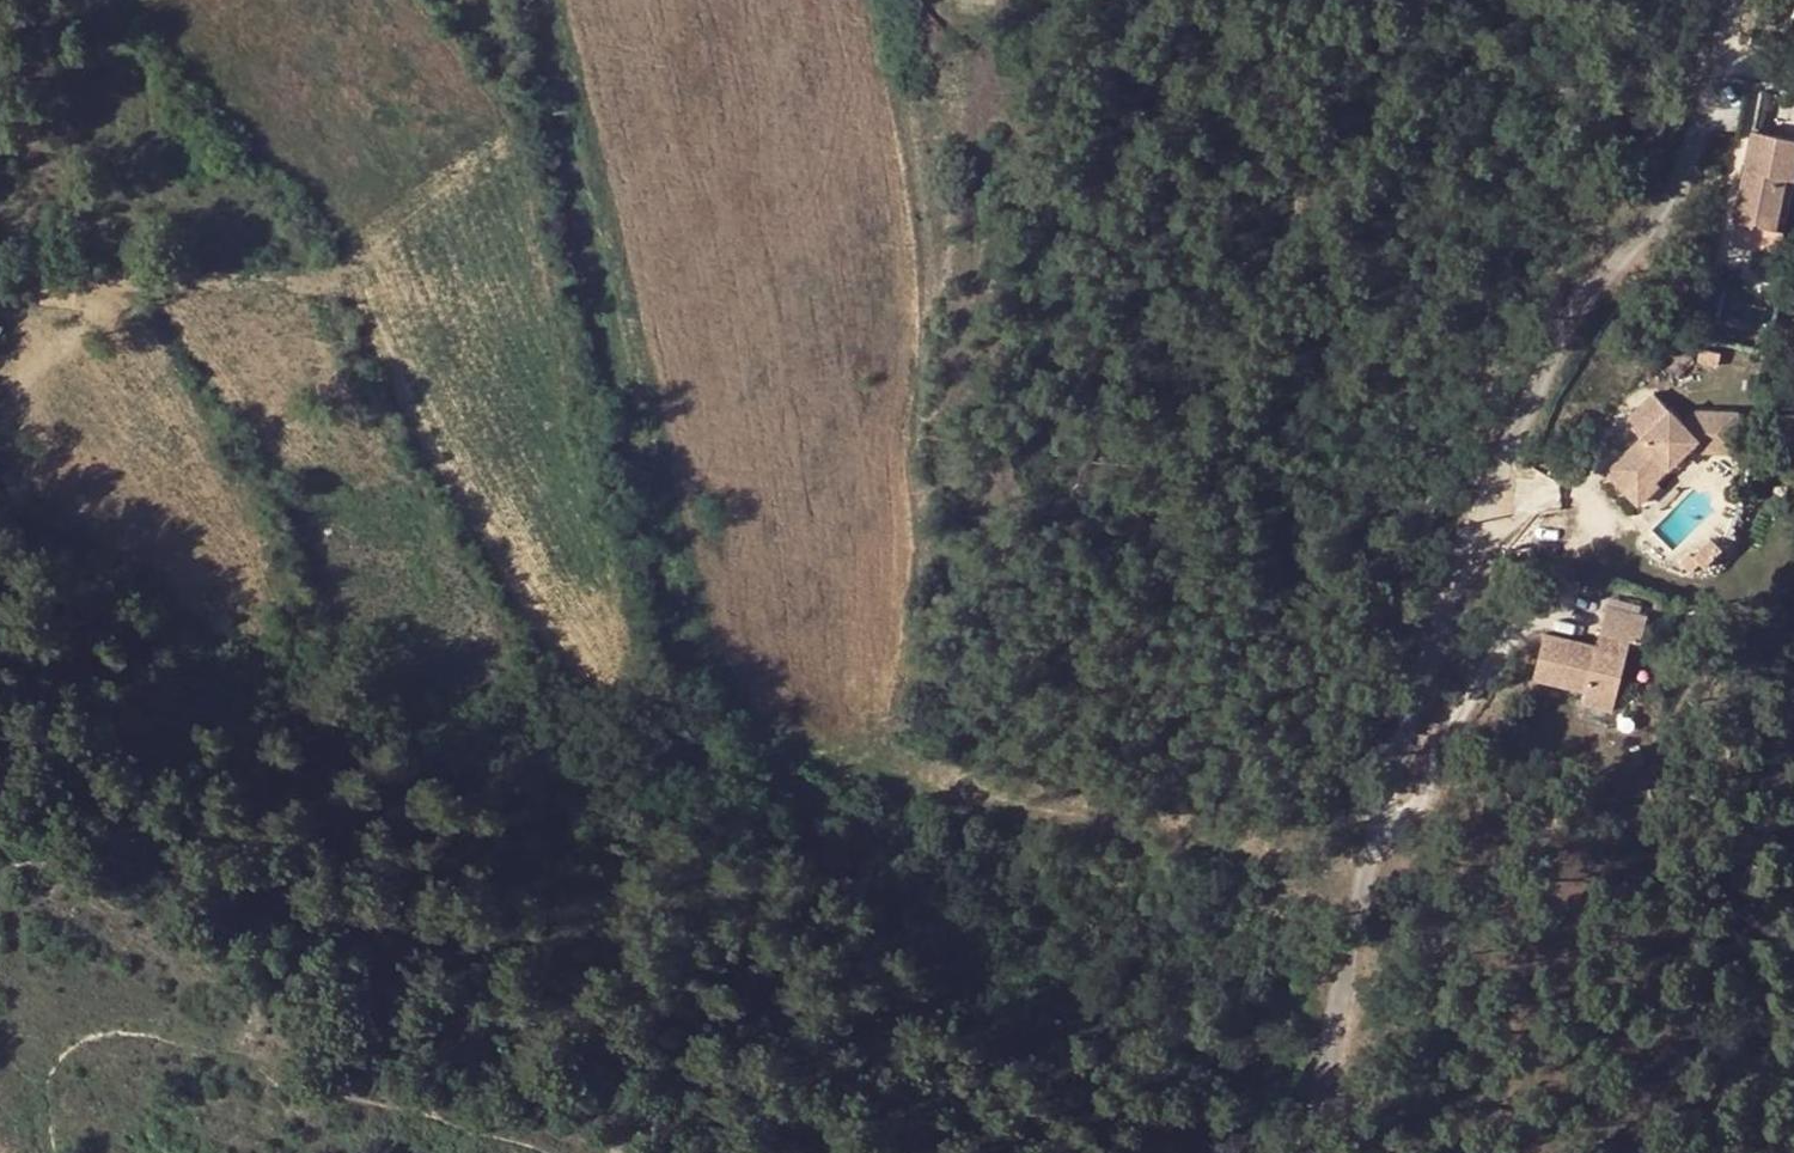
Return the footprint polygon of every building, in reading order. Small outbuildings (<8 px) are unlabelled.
[(1735,221),(1760,226),(1755,249),(1751,268),(1776,273),(1785,232),(1785,228),(1776,226),(1786,177),(1793,179),(1793,139),(1753,131),(1735,221)] [(1786,177),(1776,226),(1785,228),(1793,184),(1793,179),(1786,177)] [(1735,221),(1730,244),(1755,249),(1760,226),(1735,221)] [(1710,321),(1699,321),(1698,332),(1709,333),(1710,321)] [(1624,498),(1647,487),(1642,479),(1679,458),(1713,466),(1722,430),(1684,422),(1667,431),(1648,395),(1620,410),(1632,433),(1599,449),(1624,498)] [(1712,550),(1707,538),(1679,552),(1685,564),(1712,550)] [(1544,629),(1532,670),(1586,686),(1583,699),(1615,708),(1633,639),(1643,640),(1649,614),(1608,602),(1596,643),(1544,629)]
